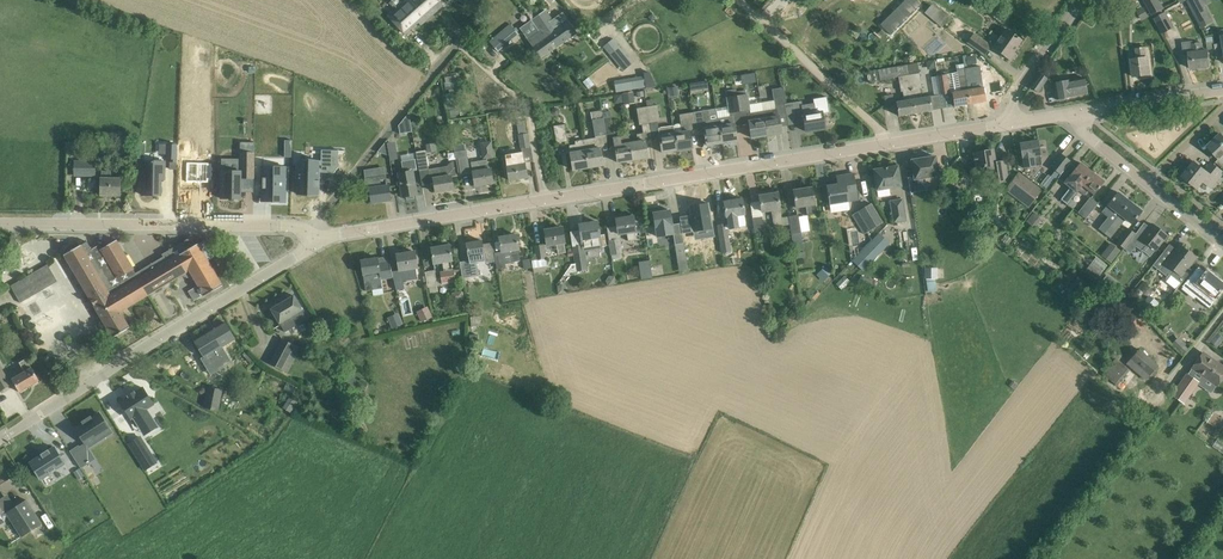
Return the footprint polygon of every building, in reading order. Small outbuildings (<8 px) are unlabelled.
[(438,0),(407,0),(389,16),(405,34),(418,22),(421,25),(443,6),(438,0)] [(551,1),(551,6),(556,11),(561,12),(565,8),(564,4),(561,0),(552,0),(551,1)] [(1131,11),(1140,6),(1137,0),(1124,0),(1131,11)] [(1152,15),(1164,8),(1160,0),(1143,0),(1152,15)] [(1187,1),(1197,20),(1209,13),(1202,0),(1190,0),(1187,1)] [(935,3),(927,12),(945,26),(953,17),(935,3)] [(1144,7),(1137,10),(1142,20),(1149,16),(1144,7)] [(545,10),(532,19),(544,37),(547,36),(555,48),(577,32),(562,12),(552,20),(545,10)] [(1167,12),(1154,19),(1163,34),(1175,28),(1167,12)] [(532,20),(520,28),(527,37),(541,58),(555,48),(547,36),(544,37),(532,20)] [(518,34),(510,24),(490,41),(498,50),(518,34)] [(879,38),(884,32),(878,26),(873,32),(879,38)] [(1022,39),(1012,32),(1007,29),(993,48),(1010,60),(1015,53),(1013,52),(1022,39)] [(974,33),(967,42),(985,55),(992,46),(974,33)] [(629,58),(612,38),(606,44),(622,64),(629,58)] [(1200,42),(1192,43),(1191,41),(1183,42),(1184,53),(1189,53),(1191,68),(1210,66),(1208,50),(1201,50),(1200,42)] [(1150,74),(1149,63),(1148,56),(1146,57),(1145,47),(1136,48),(1138,58),(1131,59),(1134,77),(1150,74)] [(977,63),(975,55),(966,57),(968,65),(977,63)] [(932,110),(930,98),(930,96),(922,97),(920,88),(922,88),(918,62),(908,64),(915,113),(932,110)] [(947,74),(937,76),(943,108),(970,103),(964,69),(963,63),(956,64),(957,72),(947,73),(947,74)] [(899,116),(915,113),(908,64),(890,67),(879,69),(880,80),(899,77),(901,91),(903,91),(905,100),(897,102),(899,116)] [(986,101),(980,66),(964,69),(970,103),(986,101)] [(456,73),(444,75),(446,82),(444,82),(445,90),(459,87),(456,73)] [(1048,78),(1040,73),(1030,86),(1038,92),(1048,78)] [(655,75),(634,76),(635,88),(656,87),(655,75)] [(1072,96),(1087,93),(1084,78),(1069,80),(1054,83),(1057,99),(1072,96)] [(697,82),(690,83),(691,91),(698,90),(697,82)] [(779,116),(777,105),(785,104),(782,88),(772,89),(774,100),(761,102),(767,135),(782,133),(779,116)] [(737,96),(740,111),(751,109),(748,94),(745,95),(745,91),(737,92),(737,96)] [(633,92),(623,94),(625,104),(635,103),(633,92)] [(637,100),(645,100),(645,92),(636,93),(637,100)] [(447,104),(445,104),(449,121),(452,120),(452,118),(456,117),(456,114),(461,113),(461,116),(469,115),(468,111),(461,112),(460,105),(455,106),(453,93),(445,94),(447,104)] [(895,93),(885,95),(887,103),(896,102),(895,93)] [(737,96),(726,97),(729,113),(740,111),(737,96)] [(816,113),(803,115),(806,131),(825,128),(823,113),(829,112),(827,97),(813,99),(816,113)] [(657,105),(647,106),(650,123),(660,121),(657,105)] [(601,107),(602,111),(606,134),(608,147),(615,145),(618,162),(633,160),(630,142),(629,135),(614,138),(609,106),(601,107)] [(639,125),(650,123),(647,106),(637,108),(639,125)] [(708,110),(694,112),(697,129),(704,128),(707,145),(722,143),(718,120),(710,121),(708,110)] [(606,134),(602,111),(591,112),(595,138),(584,139),(588,167),(603,165),(601,148),(599,135),(606,134)] [(690,131),(697,129),(694,112),(679,115),(681,124),(677,124),(675,125),(674,126),(674,125),(673,125),(674,133),(677,150),(692,147),(690,131)] [(409,113),(399,125),(400,133),(412,131),(409,113)] [(763,113),(748,115),(749,121),(752,138),(767,135),(763,113)] [(734,123),(733,117),(718,120),(722,143),(737,140),(734,123)] [(511,125),(513,135),(518,135),(528,133),(526,120),(513,122),(514,125),(511,125)] [(567,141),(564,124),(554,126),(557,142),(567,141)] [(662,152),(677,150),(674,133),(673,125),(665,127),(658,128),(660,135),(659,136),(662,152)] [(528,133),(518,135),(521,149),(530,147),(528,133)] [(648,157),(646,145),(645,140),(644,133),(637,134),(638,140),(630,142),(633,160),(648,157)] [(1221,134),(1208,146),(1222,160),(1222,159),(1222,136),(1221,134)] [(573,169),(588,167),(584,139),(575,141),(576,144),(569,145),(571,152),(570,152),(573,169)] [(1038,140),(1020,143),(1024,167),(1034,165),(1042,164),(1040,155),(1041,155),(1038,140)] [(492,141),(481,142),(483,159),(494,157),(492,141)] [(221,170),(221,199),(241,199),(241,192),(241,178),(254,178),(254,142),(240,142),(240,151),(240,159),(240,171),(222,170),(221,170)] [(166,154),(166,159),(170,159),(170,163),(170,169),(176,169),(177,144),(167,144),(166,154)] [(1008,175),(1008,172),(1006,161),(996,162),(994,149),(974,153),(976,170),(986,168),(988,182),(1005,179),(1008,175)] [(295,178),(295,179),(296,179),(298,179),(297,194),(318,195),(318,187),(320,187),(320,186),(319,186),(319,181),(320,181),(320,180),(319,180),(319,172),(333,173),(334,173),(338,168),(338,167),(339,150),(338,150),(331,150),(330,161),(321,161),(309,161),(309,164),(298,163),(296,163),(296,164),(295,178)] [(419,171),(428,169),(429,169),(426,150),(416,151),(419,171)] [(460,173),(471,172),(467,150),(454,152),(458,173),(460,173)] [(503,166),(507,166),(509,180),(527,177),(525,162),(524,162),(522,152),(513,153),(501,155),(503,166)] [(1070,161),(1061,154),(1051,167),(1056,171),(1060,174),(1057,178),(1058,178),(1071,161),(1070,161)] [(935,156),(912,160),(913,168),(907,169),(911,191),(917,191),(915,179),(938,175),(935,156)] [(403,171),(398,172),(402,198),(406,197),(407,199),(414,198),(414,196),(418,195),(413,170),(417,170),(415,159),(402,161),(403,171)] [(493,183),(491,171),(491,168),(489,169),(487,159),(471,162),(475,186),(493,183)] [(75,161),(75,175),(95,175),(95,162),(75,161)] [(143,161),(142,195),(160,195),(161,179),(164,179),(164,161),(143,161)] [(429,169),(428,169),(429,179),(433,178),(435,192),(454,189),(451,176),(456,175),(454,161),(452,162),(448,164),(447,166),(429,169)] [(1078,190),(1092,172),(1080,162),(1074,170),(1068,165),(1058,178),(1069,187),(1060,199),(1068,205),(1072,199),(1078,190)] [(1221,170),(1212,163),(1206,170),(1195,162),(1189,168),(1187,167),(1179,177),(1188,184),(1190,182),(1198,188),(1204,181),(1212,187),(1222,174),(1222,172),(1221,170)] [(208,163),(187,163),(187,200),(208,200),(208,179),(211,179),(211,164),(208,164),(208,163)] [(365,166),(355,180),(365,179),(367,189),(369,189),(371,202),(391,200),(389,185),(387,186),(386,176),(379,177),(378,170),(373,171),(372,165),(365,166)] [(262,166),(261,194),(267,194),(267,201),(285,201),(286,166),(262,166)] [(877,189),(901,186),(898,166),(888,167),(883,168),(874,170),(877,189)] [(111,171),(102,171),(102,178),(101,178),(101,194),(120,195),(120,179),(111,179),(111,171)] [(1060,174),(1056,171),(1051,178),(1055,180),(1057,178),(1060,174)] [(1029,207),(1042,190),(1019,172),(1006,189),(1029,207)] [(1094,194),(1097,191),(1105,181),(1092,172),(1078,190),(1084,195),(1088,189),(1094,194)] [(858,195),(856,185),(854,173),(836,176),(838,184),(827,186),(830,204),(849,201),(848,197),(858,195)] [(815,204),(814,199),(812,187),(793,190),(796,207),(806,206),(807,215),(816,214),(814,204),(815,204)] [(1105,233),(1130,201),(1118,192),(1102,212),(1108,217),(1099,229),(1105,233)] [(782,218),(780,204),(778,193),(759,196),(762,211),(771,210),(774,227),(789,225),(788,217),(782,218)] [(745,214),(744,210),(742,198),(724,201),(726,217),(733,216),(735,226),(744,224),(743,215),(745,214)] [(1078,212),(1086,218),(1098,203),(1090,198),(1078,212)] [(894,222),(906,220),(902,199),(891,201),(894,222)] [(1077,203),(1072,199),(1068,205),(1073,209),(1077,203)] [(1132,224),(1135,220),(1142,211),(1130,201),(1105,233),(1116,242),(1121,235),(1116,231),(1125,219),(1132,224)] [(690,216),(680,218),(681,226),(684,243),(685,249),(695,248),(692,231),(694,230),(695,231),(712,228),(708,204),(705,205),(705,202),(697,204),(698,206),(691,207),(692,217),(690,217),(690,216)] [(864,234),(883,222),(871,203),(852,215),(864,234)] [(660,209),(650,210),(652,221),(655,221),(657,237),(674,234),(675,244),(684,243),(681,226),(673,228),(670,210),(661,211),(660,209)] [(798,215),(788,217),(789,225),(790,224),(794,252),(803,250),(798,215)] [(636,231),(635,228),(634,216),(616,219),(618,234),(627,233),(628,241),(637,239),(635,231),(636,231)] [(755,234),(764,233),(762,217),(753,218),(755,234)] [(598,222),(579,224),(580,230),(570,231),(573,248),(574,249),(574,253),(575,263),(570,264),(571,265),(565,273),(568,275),(570,271),(588,269),(586,255),(584,248),(602,245),(602,247),(606,246),(604,234),(600,235),(598,222)] [(1155,250),(1160,244),(1167,235),(1152,223),(1143,235),(1138,231),(1136,233),(1124,248),(1130,253),(1134,248),(1140,252),(1142,250),(1147,244),(1155,250)] [(721,246),(730,245),(727,224),(717,225),(720,241),(721,241),(721,246)] [(563,227),(544,230),(547,250),(557,248),(558,254),(566,252),(564,242),(565,242),(563,227)] [(1124,248),(1136,233),(1129,228),(1117,243),(1124,248)] [(879,233),(853,261),(864,271),(890,243),(879,233)] [(519,249),(519,246),(517,234),(499,237),(501,249),(502,255),(495,256),(497,269),(506,268),(505,263),(520,260),(519,249)] [(136,273),(136,274),(148,294),(182,274),(183,276),(192,279),(194,277),(205,296),(223,285),(208,260),(214,257),(205,240),(198,244),(198,243),(196,244),(191,237),(162,254),(164,257),(136,273)] [(609,240),(612,259),(623,258),(620,238),(609,240)] [(99,244),(98,245),(102,251),(94,256),(112,287),(136,274),(136,273),(134,269),(117,240),(101,249),(99,244)] [(484,254),(484,252),(482,240),(466,243),(469,260),(460,262),(462,275),(463,284),(480,281),(477,267),(476,262),(484,261),(483,254),(484,254)] [(102,251),(98,245),(92,249),(87,241),(81,245),(64,254),(113,337),(130,327),(120,311),(148,294),(136,274),(112,287),(94,256),(102,251)] [(1121,250),(1111,243),(1101,255),(1111,263),(1121,250)] [(546,257),(544,244),(534,245),(536,258),(546,257)] [(452,260),(452,257),(450,245),(431,248),(434,263),(443,262),(444,271),(440,272),(442,282),(455,280),(454,270),(452,270),(451,260),(452,260)] [(1170,258),(1163,252),(1152,265),(1178,286),(1192,270),(1188,267),(1196,257),(1180,245),(1170,258)] [(398,254),(397,254),(400,273),(393,275),(393,277),(396,290),(404,289),(403,280),(417,278),(415,267),(417,267),(415,251),(406,253),(406,251),(404,250),(399,251),(398,252),(398,254)] [(381,279),(389,278),(393,277),(393,275),(390,261),(379,263),(378,257),(361,260),(366,291),(373,290),(382,288),(381,279)] [(48,264),(18,281),(11,286),(20,303),(57,281),(48,264)] [(1101,273),(1090,264),(1085,270),(1096,279),(1101,273)] [(827,266),(818,274),(824,280),(832,272),(827,266)] [(1182,286),(1210,308),(1217,299),(1215,297),(1222,287),(1222,283),(1208,271),(1207,273),(1198,266),(1182,286)] [(925,277),(938,277),(938,267),(925,267),(925,277)] [(425,272),(428,288),(429,288),(430,293),(439,291),(435,270),(425,272)] [(1107,274),(1101,282),(1107,287),(1113,279),(1107,274)] [(1123,287),(1117,294),(1123,299),(1129,292),(1123,287)] [(191,292),(189,294),(194,303),(202,299),(196,289),(191,292)] [(462,291),(452,293),(453,301),(464,298),(462,291)] [(294,295),(271,309),(280,323),(285,332),(307,318),(302,310),(302,309),(294,295)] [(1153,311),(1156,306),(1150,300),(1141,313),(1150,320),(1155,313),(1153,311)] [(427,306),(417,312),(422,323),(433,317),(427,306)] [(399,313),(388,317),(392,328),(403,323),(399,313)] [(1127,324),(1139,333),(1145,325),(1134,316),(1127,324)] [(235,338),(231,332),(225,322),(194,341),(204,357),(209,365),(220,358),(225,365),(232,361),(222,346),(235,338)] [(478,335),(470,335),(470,345),(477,345),(478,335)] [(1178,337),(1172,344),(1180,351),(1186,344),(1178,337)] [(269,363),(288,372),(300,347),(282,338),(269,363)] [(1158,365),(1149,357),(1139,349),(1127,363),(1137,372),(1141,367),(1150,375),(1158,365)] [(1213,359),(1203,352),(1192,368),(1216,385),(1222,375),(1222,366),(1213,359)] [(25,371),(12,379),(20,392),(39,380),(26,358),(19,362),(25,371)] [(1115,384),(1128,369),(1116,359),(1103,374),(1115,384)] [(0,368),(0,390),(1,391),(11,385),(1,367),(0,368)] [(359,381),(346,374),(341,385),(353,392),(359,381)] [(1198,382),(1197,381),(1187,374),(1173,395),(1184,402),(1198,382)] [(128,396),(120,401),(131,418),(133,417),(140,427),(153,419),(147,409),(154,404),(143,387),(135,392),(134,391),(133,392),(134,393),(130,396),(129,395),(128,395),(128,396)] [(204,408),(218,411),(222,390),(208,387),(204,408)] [(1219,430),(1222,424),(1222,419),(1214,413),(1207,422),(1219,430)] [(99,443),(113,435),(101,414),(92,419),(92,418),(83,423),(84,425),(76,429),(86,445),(86,446),(94,441),(97,445),(99,443)] [(140,437),(129,443),(145,469),(152,465),(146,455),(150,452),(140,437)] [(71,450),(70,451),(79,466),(81,468),(82,468),(81,467),(89,462),(79,447),(78,446),(71,451),(71,450)] [(56,449),(31,464),(42,480),(65,465),(66,465),(62,460),(56,449)] [(79,466),(69,472),(74,479),(84,473),(81,469),(81,468),(79,466)] [(2,518),(6,515),(21,537),(42,524),(33,509),(26,499),(9,510),(3,500),(0,502),(0,514),(2,518)]
